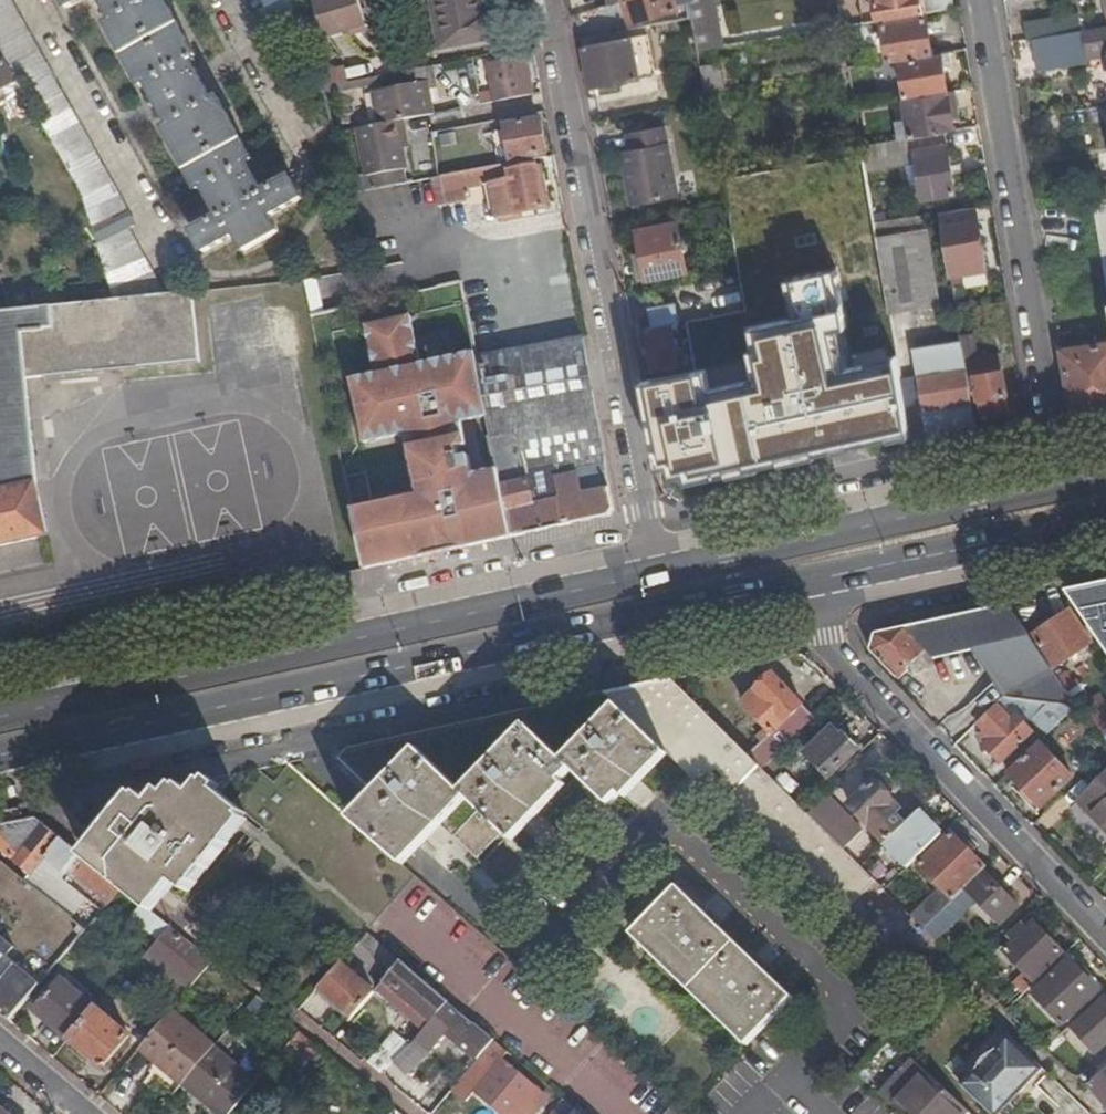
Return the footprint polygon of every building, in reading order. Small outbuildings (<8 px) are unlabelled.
[(1,62),(13,83),(80,195),(100,169),(6,0),(0,0),(0,60),(1,62)] [(84,0),(58,0),(64,12),(84,1),(84,0)] [(109,24),(104,26),(139,90),(144,87),(167,128),(162,131),(196,193),(202,190),(218,218),(190,233),(203,255),(234,237),(243,253),(280,233),(270,217),(302,200),(290,178),(262,193),(248,165),(253,162),(218,101),(213,103),(192,65),(194,63),(192,60),(195,58),(162,0),(96,0),(109,24)] [(266,8),(261,11),(276,41),(302,27),(294,0),(262,0),(266,8)] [(348,33),(365,27),(357,0),(314,0),(311,1),(323,41),(348,33)] [(497,39),(493,16),(485,16),(482,0),(429,0),(438,50),(497,39)] [(624,1),(630,24),(678,10),(675,0),(628,0),(624,1)] [(878,22),(925,15),(922,0),(875,0),(878,22)] [(697,53),(720,49),(711,3),(688,7),(697,53)] [(1030,40),(1078,32),(1076,17),(1021,25),(1024,41),(1030,40)] [(899,61),(931,56),(925,18),(882,26),(888,63),(899,61)] [(365,27),(348,33),(350,37),(367,32),(365,27)] [(646,28),(581,41),(591,88),(655,76),(646,28)] [(1078,32),(1030,40),(1035,72),(1086,64),(1085,59),(1105,56),(1105,28),(1078,32)] [(946,91),(939,55),(931,56),(899,61),(905,98),(946,91)] [(490,91),(477,93),(480,106),(532,97),(525,58),(485,65),(490,91)] [(13,83),(1,62),(0,63),(0,90),(13,83)] [(716,92),(724,91),(719,66),(698,70),(703,94),(716,92)] [(431,84),(428,69),(385,77),(387,90),(371,94),(377,127),(356,131),(367,192),(404,186),(401,171),(405,170),(396,123),(432,116),(428,84),(431,84)] [(719,116),(716,92),(703,94),(704,101),(708,118),(719,116)] [(959,124),(953,92),(947,93),(952,125),(959,124)] [(952,125),(947,93),(903,101),(909,139),(943,134),(954,132),(952,125)] [(546,156),(539,121),(503,127),(510,163),(546,156)] [(436,153),(474,148),(472,129),(434,134),(436,153)] [(665,129),(626,136),(629,153),(619,154),(629,208),(679,198),(665,129)] [(954,195),(943,134),(909,139),(861,147),(862,156),(865,171),(914,162),(921,201),(954,195)] [(874,224),(865,171),(862,156),(722,181),(758,393),(759,393),(899,369),(890,316),(874,224)] [(543,212),(534,162),(436,180),(431,181),(436,210),(466,204),(464,191),(490,187),(508,183),(514,217),(543,212)] [(133,227),(100,169),(80,195),(114,301),(163,297),(126,231),(133,227)] [(496,220),(514,217),(508,183),(490,187),(496,220)] [(1089,188),(1105,291),(1105,185),(1089,188)] [(987,270),(977,208),(939,214),(949,276),(987,270)] [(924,216),(874,224),(890,316),(939,307),(924,216)] [(636,232),(640,255),(645,281),(645,282),(686,275),(677,224),(636,232)] [(433,271),(437,288),(461,283),(466,305),(477,302),(507,296),(501,269),(554,259),(550,236),(390,267),(392,280),(433,271)] [(645,281),(640,255),(633,257),(637,283),(645,281)] [(310,307),(323,307),(322,280),(309,280),(310,307)] [(533,333),(545,331),(571,326),(564,288),(526,295),(533,333)] [(65,307),(11,312),(0,313),(0,547),(45,537),(34,483),(26,381),(161,367),(198,363),(192,294),(163,297),(114,301),(65,307)] [(719,316),(738,313),(744,311),(741,298),(717,302),(719,316)] [(477,302),(466,305),(470,328),(482,325),(477,302)] [(653,372),(678,368),(677,358),(683,356),(683,352),(676,353),(671,325),(680,324),(676,305),(652,311),(655,329),(646,330),(653,372)] [(351,509),(364,570),(512,539),(498,468),(498,469),(469,474),(464,452),(461,452),(460,446),(463,446),(459,424),(488,419),(475,351),(417,363),(405,314),(364,324),(375,372),(350,378),(364,444),(405,435),(418,494),(351,509)] [(685,323),(687,334),(716,328),(714,317),(685,323)] [(571,326),(545,331),(547,337),(572,332),(571,326)] [(972,335),(960,337),(961,348),(963,358),(974,356),(972,335)] [(498,468),(512,539),(609,518),(614,512),(610,491),(582,496),(574,462),(603,456),(581,339),(476,358),(485,401),(498,469),(498,468)] [(1105,409),(1105,344),(1066,351),(1064,339),(1058,340),(1070,406),(1084,414),(1105,409)] [(913,453),(977,439),(970,403),(964,363),(963,358),(961,348),(912,357),(916,379),(901,381),(913,453)] [(964,363),(970,403),(977,402),(981,419),(1009,413),(997,357),(964,363)] [(669,395),(697,390),(694,373),(666,379),(669,395)] [(642,384),(645,400),(669,395),(666,379),(642,384)] [(684,432),(699,429),(697,421),(682,424),(684,432)] [(756,426),(715,435),(722,471),(763,462),(756,426)] [(699,429),(684,432),(657,438),(664,481),(707,472),(699,429)] [(1067,594),(1105,650),(1105,586),(1067,594)] [(1076,706),(1007,607),(949,620),(1006,700),(1076,706)] [(1054,670),(1092,644),(1070,613),(1031,639),(1054,670)] [(906,671),(922,656),(930,666),(936,661),(972,654),(1004,700),(1006,700),(949,620),(875,636),(872,654),(899,683),(909,674),(906,671)] [(763,772),(815,721),(772,676),(756,692),(761,698),(748,710),(771,735),(748,758),(763,772)] [(748,758),(671,682),(606,696),(664,751),(838,919),(874,882),(836,844),(814,822),(802,811),(763,772),(748,758)] [(664,751),(606,696),(540,710),(627,792),(664,751)] [(996,707),(978,724),(992,739),(984,747),(1001,763),(1030,735),(1014,718),(1010,721),(996,707)] [(627,792),(540,710),(477,724),(553,794),(575,772),(612,808),(627,792)] [(553,794),(477,724),(383,745),(454,809),(465,797),(510,839),(553,794)] [(832,777),(857,752),(834,728),(809,753),(832,777)] [(454,809),(383,745),(349,752),(340,762),(375,795),(351,821),(400,864),(454,809)] [(1041,810),(1073,778),(1041,746),(1008,776),(1041,810)] [(1105,834),(1105,775),(1077,804),(1105,834)] [(909,869),(942,837),(921,815),(907,827),(894,814),(900,808),(889,796),(893,791),(884,782),(879,786),(874,781),(850,806),(886,844),(885,844),(909,869)] [(142,796),(100,849),(160,898),(174,882),(190,893),(229,846),(224,842),(246,816),(206,783),(195,796),(185,788),(174,801),(163,792),(152,805),(142,796)] [(833,803),(814,822),(836,844),(855,826),(833,803)] [(32,820),(28,806),(0,812),(0,827),(32,820)] [(37,819),(32,820),(0,827),(0,849),(33,875),(48,857),(67,874),(72,869),(85,879),(83,880),(103,896),(102,898),(104,900),(99,906),(105,911),(122,889),(89,862),(37,819)] [(984,873),(986,871),(952,835),(919,868),(940,890),(911,918),(924,931),(984,873)] [(160,898),(100,849),(97,852),(89,862),(122,889),(144,907),(134,919),(160,941),(171,928),(150,911),(157,902),(160,898)] [(14,1020),(88,932),(65,914),(0,861),(0,1008),(14,1020)] [(1018,908),(984,873),(924,931),(936,943),(979,902),(1001,925),(1018,908)] [(678,887),(667,899),(748,974),(758,964),(678,887)] [(748,974),(667,899),(636,931),(751,1042),(783,1008),(748,974)] [(65,914),(88,932),(97,920),(74,901),(65,914)] [(1062,954),(1034,925),(1005,952),(1033,981),(1062,954)] [(147,956),(190,992),(214,963),(171,928),(160,941),(147,956)] [(396,973),(403,965),(367,935),(360,944),(396,973)] [(1065,1026),(1101,994),(1069,960),(1034,994),(1065,1026)] [(342,964),(320,989),(355,1020),(377,995),(342,964)] [(748,974),(783,1008),(793,998),(758,964),(748,974)] [(432,1023),(448,1004),(403,965),(396,973),(379,993),(424,1031),(432,1023)] [(37,1012),(71,1040),(97,1008),(64,981),(37,1012)] [(257,998),(253,994),(248,1000),(252,1003),(257,998)] [(254,1013),(268,1024),(276,1013),(257,998),(252,1003),(245,1012),(250,1016),(254,1013)] [(1104,998),(1071,1028),(1097,1055),(1105,1048),(1105,1000),(1104,998)] [(478,1061),(495,1043),(448,1004),(432,1023),(478,1061)] [(97,1008),(71,1040),(105,1069),(131,1038),(97,1008)] [(245,1012),(232,1027),(266,1054),(282,1035),(268,1024),(254,1013),(250,1016),(245,1012)] [(141,1051),(183,1086),(214,1049),(172,1013),(141,1051)] [(291,1043),(313,1060),(321,1049),(300,1032),(291,1043)] [(1005,1036),(959,1085),(989,1113),(997,1113),(1021,1089),(1024,1092),(1043,1072),(1005,1036)] [(402,1055),(395,1063),(408,1076),(431,1052),(418,1039),(402,1055)] [(291,1043),(277,1060),(298,1077),(313,1060),(291,1043)] [(524,1068),(495,1043),(478,1061),(454,1089),(468,1101),(476,1092),(502,1113),(521,1113),(539,1094),(524,1081),(520,1086),(498,1068),(487,1080),(482,1076),(497,1059),(517,1076),(524,1068)] [(373,1062),(384,1074),(395,1063),(402,1055),(391,1044),(373,1062)] [(183,1086),(216,1113),(231,1113),(258,1082),(216,1047),(214,1049),(183,1086)] [(1090,1087),(1105,1105),(1105,1074),(1090,1087)] [(962,1113),(943,1096),(926,1113),(962,1113)]
